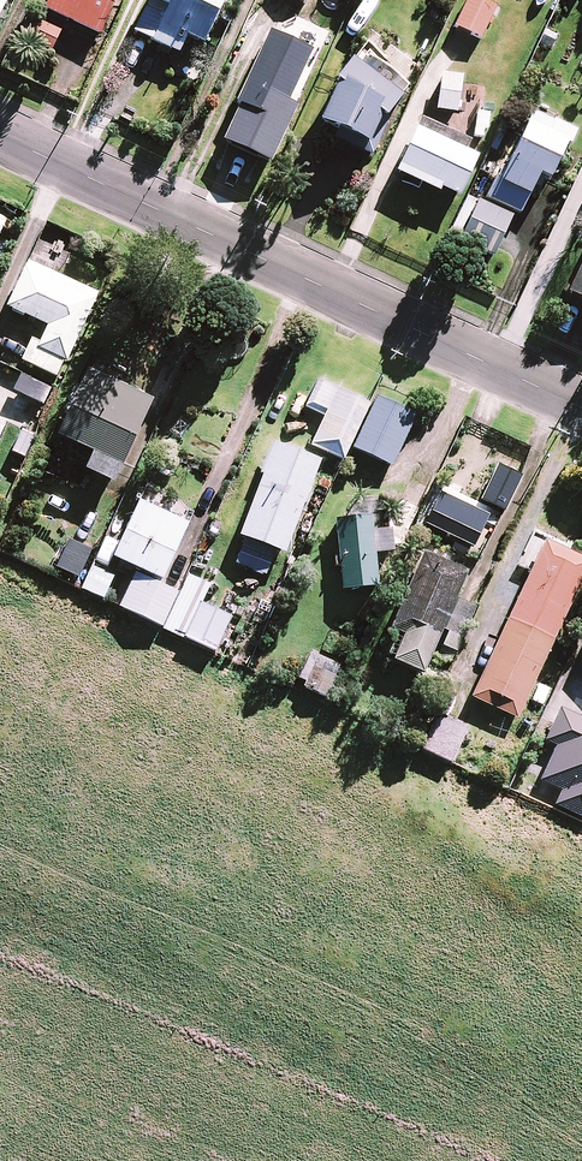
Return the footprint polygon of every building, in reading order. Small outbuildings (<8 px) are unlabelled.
[(46,10),(100,35),(117,0),(51,0),(46,10)] [(226,0),(151,0),(135,33),(179,54),(187,37),(205,45),(226,0)] [(483,0),(467,0),(454,26),(479,39),(495,6),(483,0)] [(63,31),(27,14),(16,37),(52,54),(63,31)] [(285,111),(291,114),(298,99),(292,96),(313,52),(270,33),(237,103),(280,123),(285,111)] [(391,111),(408,91),(383,70),(390,62),(366,42),(340,73),(317,122),(336,131),(331,140),(370,158),(391,111)] [(436,111),(464,113),(466,82),(460,82),(460,77),(439,76),(436,111)] [(561,123),(564,118),(541,107),(538,112),(532,109),(501,173),(495,171),(484,195),(515,210),(520,213),(538,175),(548,179),(565,144),(569,146),(577,131),(561,123)] [(489,129),(490,111),(474,111),(472,138),(484,139),(484,129),(489,129)] [(457,196),(475,156),(466,152),(470,143),(420,120),(395,172),(404,176),(420,184),(440,193),(442,189),(457,196)] [(512,216),(478,199),(458,241),(492,257),(512,216)] [(0,217),(0,240),(9,222),(0,217)] [(566,297),(581,305),(581,263),(566,297)] [(98,296),(28,264),(8,309),(49,327),(41,343),(33,340),(23,362),(60,379),(98,296)] [(50,387),(21,373),(12,392),(41,406),(50,387)] [(151,402),(88,373),(59,437),(94,454),(86,471),(114,484),(151,402)] [(371,407),(319,382),(306,408),(326,417),(312,445),(345,461),(371,407)] [(37,436),(23,430),(13,452),(27,458),(37,436)] [(320,462),(274,446),(241,537),(246,539),(236,564),(267,575),(276,550),(286,554),(320,462)] [(491,471),(482,467),(474,486),(484,490),(480,499),(505,509),(518,476),(494,466),(491,471)] [(485,516),(437,493),(423,524),(471,546),(485,516)] [(165,628),(180,595),(160,585),(188,525),(140,503),(131,522),(117,516),(95,562),(110,569),(115,558),(138,569),(120,607),(165,628)] [(333,568),(339,568),(340,589),(377,586),(374,552),(392,550),(390,531),(372,532),(371,517),(334,520),(337,555),(332,556),(333,568)] [(544,539),(471,697),(516,718),(581,575),(581,557),(544,539)] [(450,564),(453,557),(432,548),(429,555),(423,552),(390,630),(395,632),(386,654),(390,655),(389,659),(423,674),(441,630),(446,632),(436,656),(452,663),(476,608),(455,599),(467,571),(450,564)] [(114,577),(92,567),(83,589),(104,599),(114,577)] [(180,595),(165,628),(215,652),(231,618),(201,604),(209,586),(189,577),(180,595)] [(310,652),(298,679),(303,682),(301,686),(327,698),(341,666),(310,652)] [(581,719),(560,709),(545,740),(555,744),(538,780),(561,790),(554,805),(581,818),(581,718),(581,719)] [(448,720),(436,714),(421,748),(451,762),(466,728),(448,720)]
